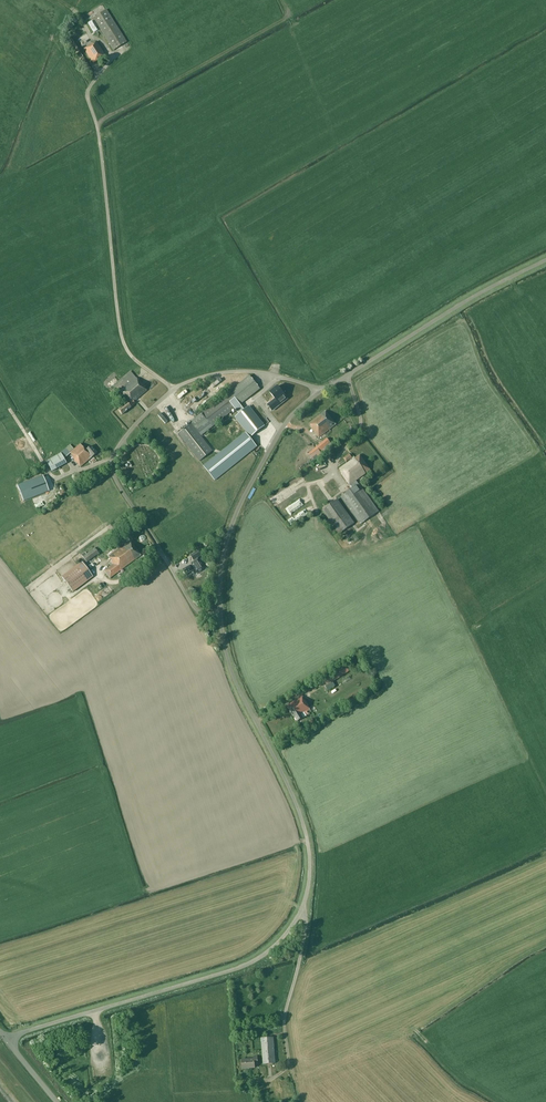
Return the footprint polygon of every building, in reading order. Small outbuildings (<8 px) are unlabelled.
[(113,50),(126,42),(105,10),(93,18),(113,50)] [(67,48),(74,43),(70,37),(63,42),(67,48)] [(93,64),(105,56),(96,42),(92,44),(83,49),(93,64)] [(80,53),(74,44),(69,47),(75,56),(80,53)] [(82,56),(80,53),(76,56),(88,76),(92,73),(91,70),(85,61),(82,56)] [(147,391),(130,371),(113,385),(129,404),(128,404),(126,403),(117,410),(122,415),(131,408),(130,408),(135,403),(134,402),(147,391)] [(200,437),(234,410),(239,416),(233,420),(244,433),(264,416),(256,408),(253,405),(244,412),(240,406),(260,389),(250,376),(190,424),(191,424),(178,434),(199,462),(212,452),(200,437)] [(286,399),(276,386),(269,393),(274,399),(267,405),(271,411),(286,399)] [(98,411),(99,414),(96,415),(97,420),(104,417),(101,410),(98,411)] [(318,438),(335,425),(324,411),(309,424),(312,428),(311,428),(318,438)] [(258,422),(266,433),(272,429),(263,418),(258,422)] [(152,424),(174,454),(180,449),(158,420),(152,424)] [(257,447),(245,432),(203,466),(215,481),(257,447)] [(327,438),(308,454),(314,460),(321,454),(322,454),(333,446),(327,438)] [(80,468),(96,454),(90,447),(85,451),(79,445),(73,450),(69,445),(60,454),(46,462),(51,472),(66,464),(63,459),(64,458),(64,459),(69,454),(72,457),(71,458),(80,468)] [(360,525),(378,512),(359,485),(358,485),(355,481),(370,470),(359,455),(339,470),(342,474),(341,475),(349,485),(352,489),(341,498),(360,525)] [(49,491),(43,475),(17,486),(23,501),(49,491)] [(237,488),(232,498),(235,499),(240,489),(237,488)] [(273,508),(293,497),(288,488),(268,498),(273,508)] [(292,524),(313,512),(304,498),(284,510),(287,516),(292,514),(293,516),(289,519),(292,524)] [(339,534),(354,523),(337,500),(322,511),(339,534)] [(134,560),(140,556),(129,541),(120,548),(118,546),(106,555),(111,561),(110,562),(112,565),(104,572),(109,579),(134,560)] [(86,563),(98,554),(94,549),(82,558),(81,557),(79,559),(81,563),(84,561),(86,563)] [(190,567),(189,564),(185,566),(187,568),(182,571),(185,575),(192,571),(194,575),(196,573),(197,574),(203,570),(198,560),(197,560),(196,559),(201,557),(198,552),(191,556),(193,561),(194,561),(194,562),(191,564),(192,565),(190,567)] [(92,578),(81,563),(61,578),(72,592),(92,578)] [(101,590),(99,587),(92,592),(99,600),(109,591),(107,589),(103,592),(101,590)] [(51,616),(55,621),(60,617),(56,612),(51,616)] [(332,682),(348,672),(345,666),(321,681),(327,691),(335,687),(332,682)] [(304,714),(310,710),(307,706),(308,706),(302,697),(287,706),(297,722),(306,717),(304,714)] [(263,1064),(275,1063),(273,1038),(261,1039),(263,1064)] [(254,1065),(257,1065),(256,1056),(253,1057),(254,1059),(241,1060),(242,1069),(255,1068),(254,1065)]
